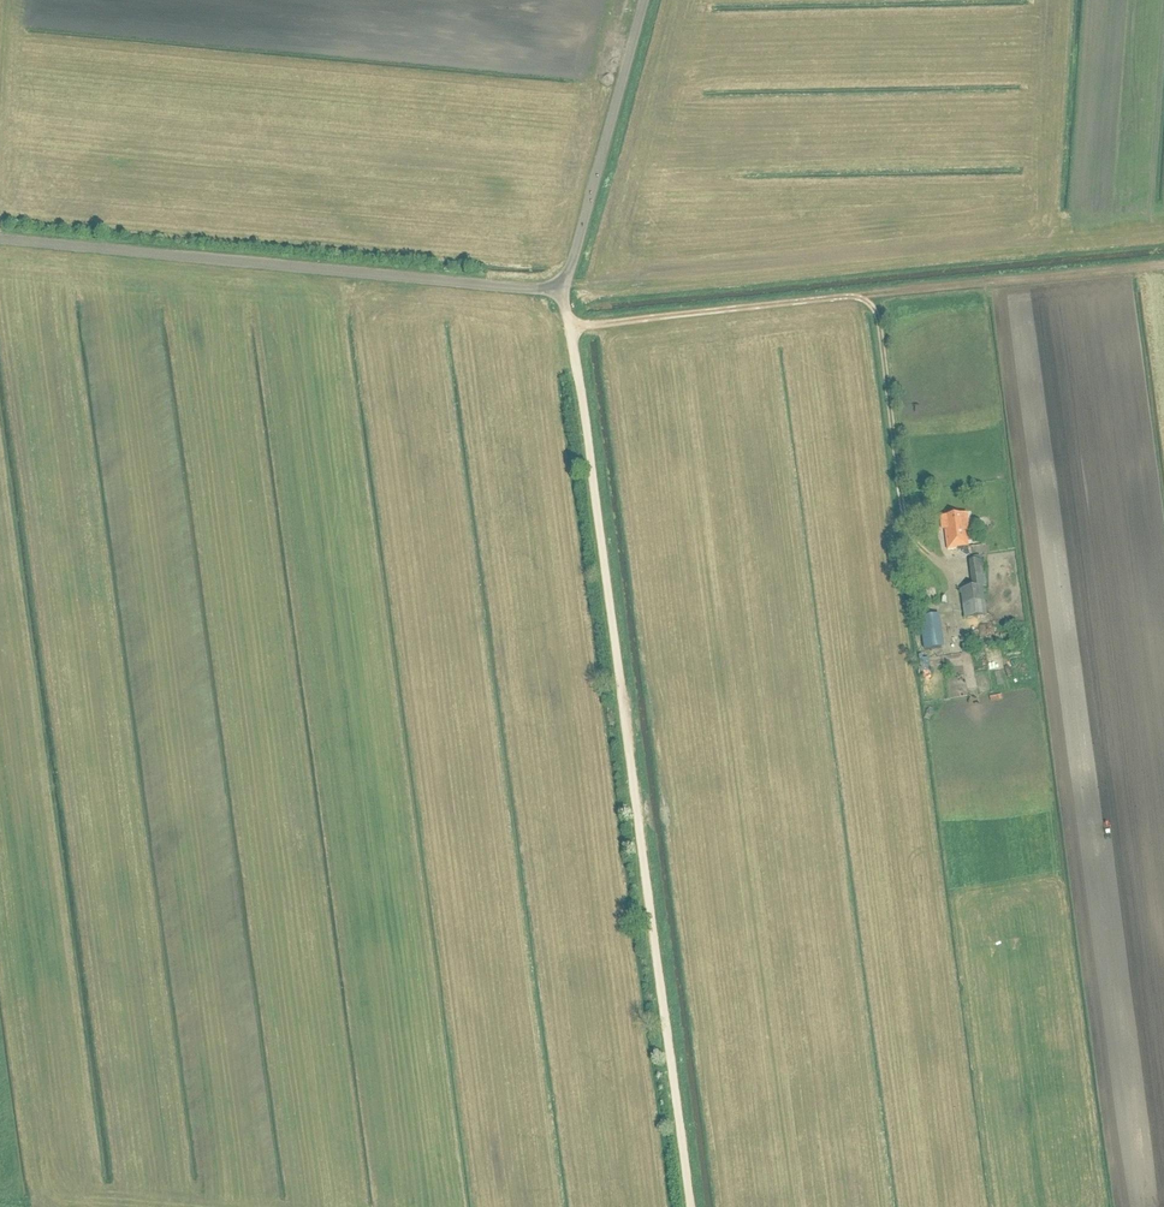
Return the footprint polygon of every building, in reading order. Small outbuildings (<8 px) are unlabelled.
[(967,516),(944,520),(949,549),(968,546),(966,535),(970,534),(967,516)] [(987,616),(985,603),(983,588),(987,587),(984,569),(984,560),(970,563),(971,571),(974,588),(960,590),(965,619),(987,616)] [(919,621),(930,617),(927,611),(916,615),(919,621)] [(956,699),(965,703),(968,696),(960,692),(956,699)]
